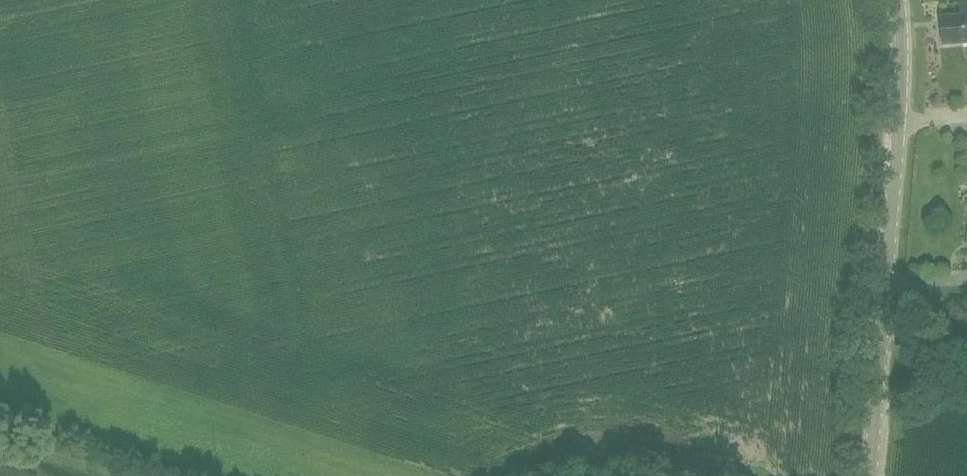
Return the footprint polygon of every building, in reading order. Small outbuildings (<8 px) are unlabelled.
[(960,3),(961,15),(940,17),(942,44),(966,42),(966,3),(960,3)]
